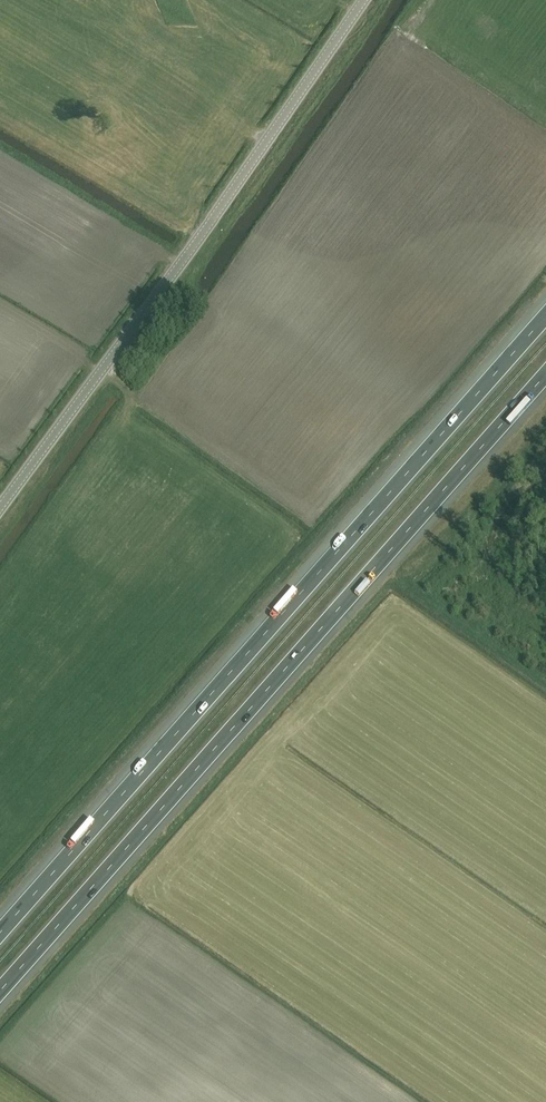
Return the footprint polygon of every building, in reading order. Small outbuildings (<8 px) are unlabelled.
[(530,392),(537,400),(545,391),(545,376),(530,392)]
